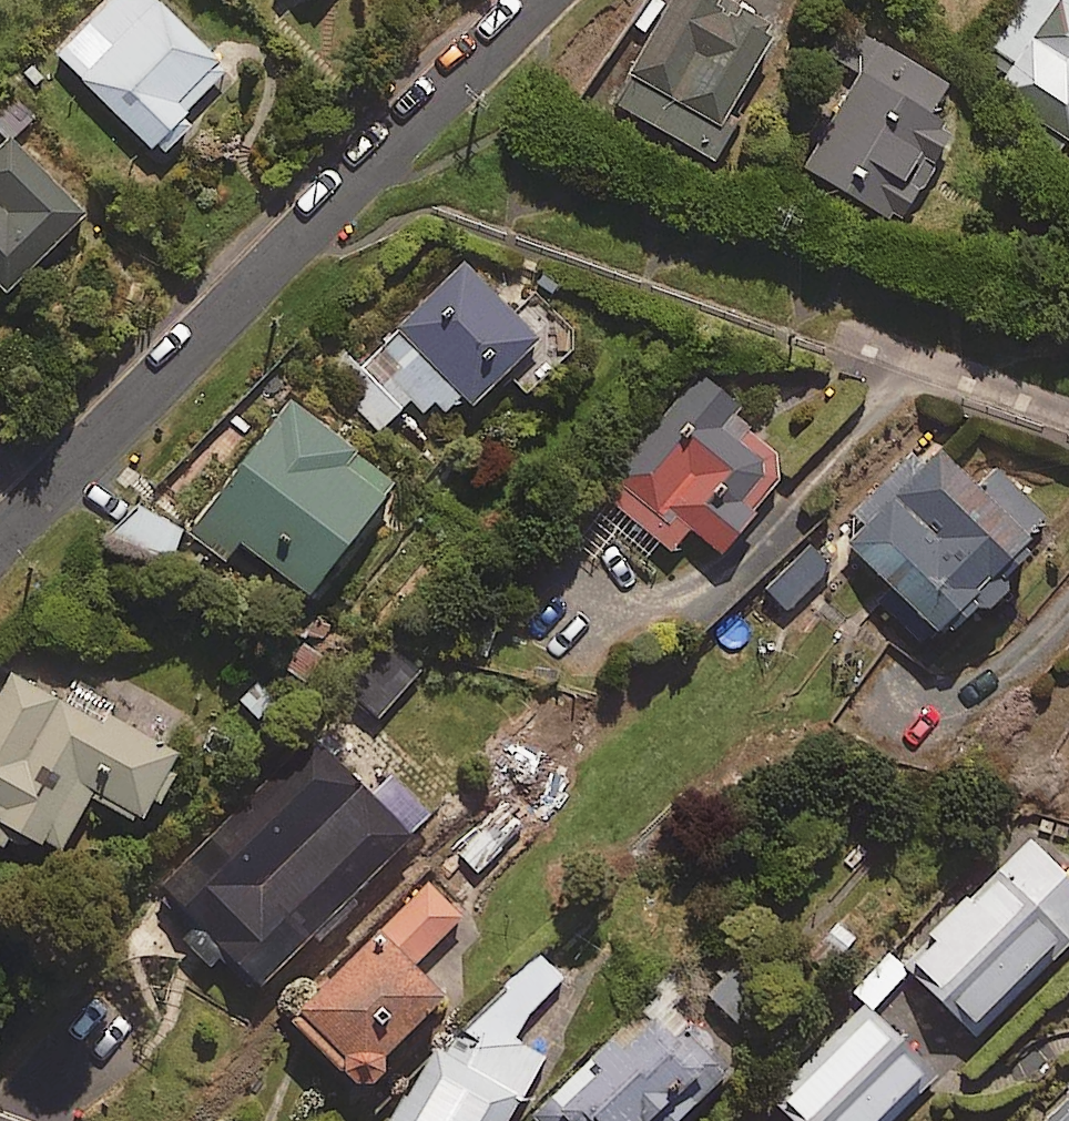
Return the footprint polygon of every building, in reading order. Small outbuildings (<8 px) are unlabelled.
[(157,0),(109,0),(56,54),(145,141),(221,63),(157,0)] [(724,0),(663,0),(611,101),(710,153),(731,112),(722,108),(766,22),(724,0)] [(974,78),(1031,113),(1014,140),(1052,163),(1068,136),(1068,0),(1022,0),(974,78)] [(943,78),(852,25),(834,57),(855,69),(800,164),(894,218),(949,124),(924,110),(943,78)] [(78,210),(6,135),(0,140),(0,285),(78,210)] [(519,316),(460,260),(359,367),(346,354),(324,377),(377,428),(408,394),(443,427),(501,366),(525,389),(570,341),(531,304),(519,316)] [(733,424),(745,409),(700,371),(600,491),(670,549),(690,526),(716,548),(784,467),(733,424)] [(388,473),(281,395),(184,528),(220,554),(233,536),(304,587),(388,473)] [(1027,549),(1017,540),(1043,513),(995,466),(978,484),(933,441),(840,537),(896,592),(884,605),(920,640),(938,621),(947,630),(1027,549)] [(178,527),(136,499),(116,530),(158,557),(178,527)] [(14,656),(0,681),(0,831),(3,826),(48,851),(83,787),(135,815),(174,743),(14,656)] [(362,780),(323,742),(267,799),(255,787),(157,886),(192,921),(179,934),(204,959),(214,948),(252,986),(428,809),(381,761),(362,780)] [(521,824),(504,807),(458,855),(475,871),(521,824)] [(1027,837),(969,897),(962,891),(898,959),(974,1031),(1068,932),(1068,877),(1027,837)] [(459,913),(424,879),(377,927),(371,921),(284,1010),(351,1076),(437,988),(411,962),(459,913)] [(560,971),(532,953),(457,1066),(439,1054),(394,1120),(501,1120),(545,1054),(517,1035),(560,971)] [(654,992),(546,1102),(566,1120),(665,1120),(724,1061),(654,992)] [(862,1006),(772,1098),(796,1120),(880,1120),(929,1071),(862,1006)] [(1041,1120),(1068,1120),(1068,1094),(1041,1120)]
